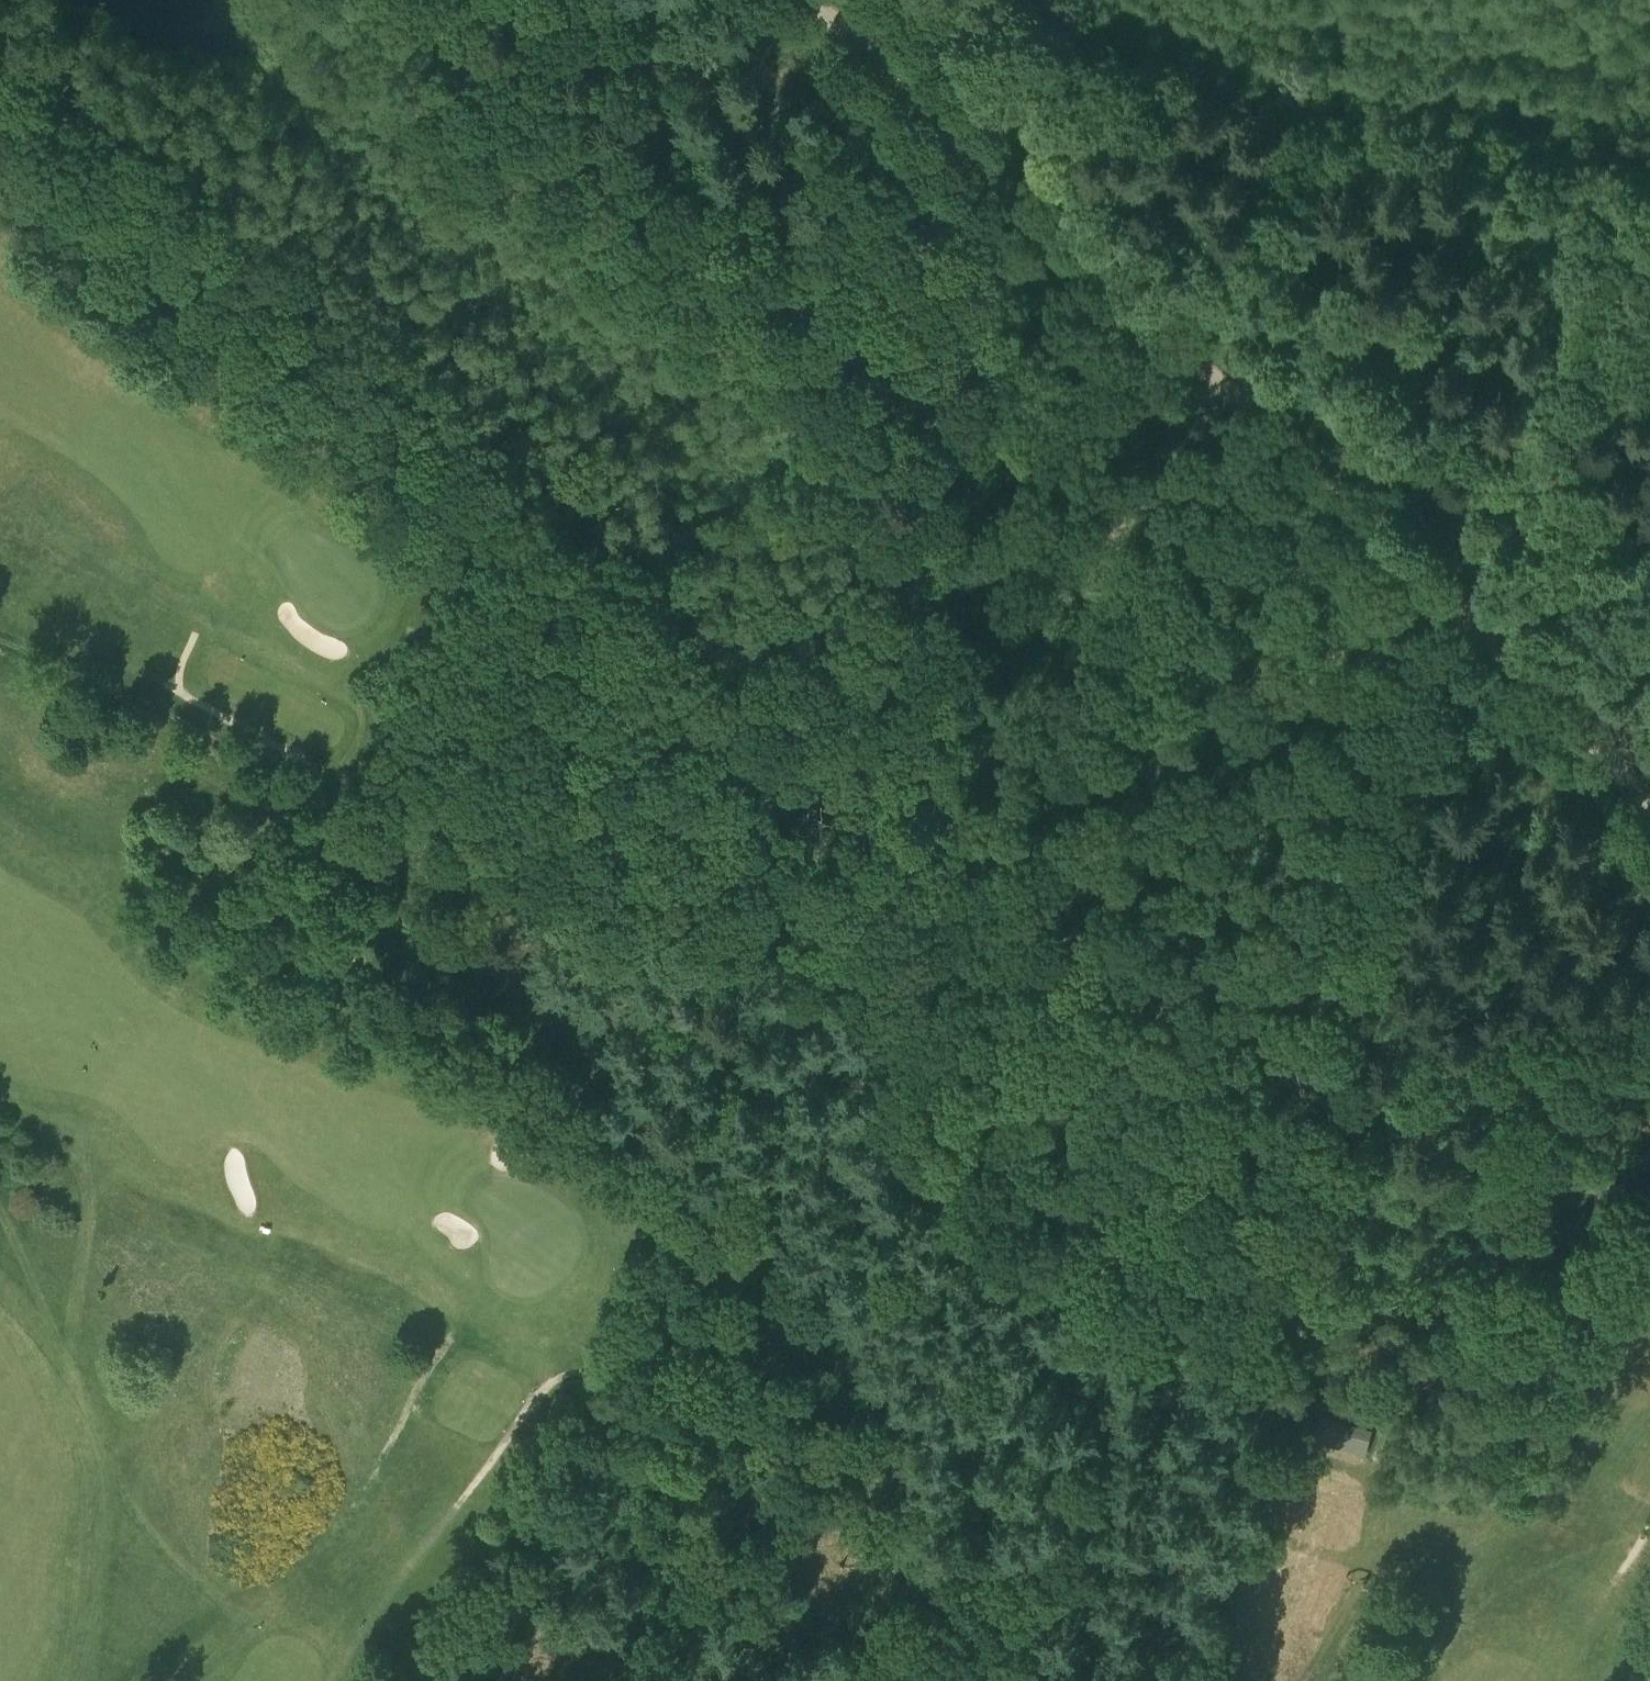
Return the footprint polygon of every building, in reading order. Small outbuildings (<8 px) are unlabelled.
[(1369,1450),(1378,1422),(1343,1411),(1334,1439),(1369,1450)]
